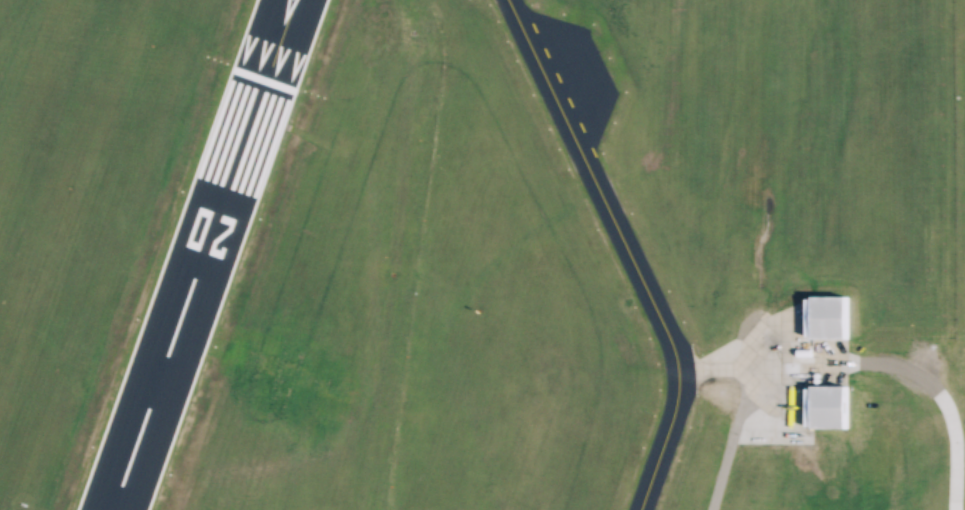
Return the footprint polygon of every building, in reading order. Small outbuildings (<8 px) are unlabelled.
[(810,297),(845,296),(845,336),(810,336),(810,297)] [(811,426),(811,385),(845,384),(845,426),(811,426)]
